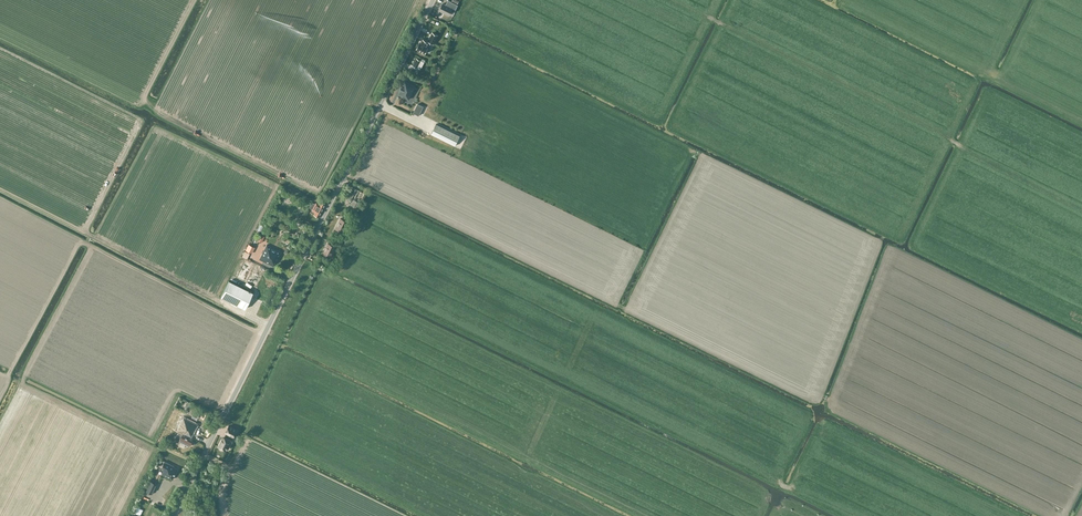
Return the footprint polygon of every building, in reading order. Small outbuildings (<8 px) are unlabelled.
[(450,7),(444,4),(440,11),(449,15),(454,7),(451,5),(450,7)] [(439,35),(433,32),(429,41),(435,44),(439,35)] [(420,43),(417,49),(425,53),(428,48),(427,47),(429,42),(424,39),(421,44),(420,43)] [(417,59),(413,65),(420,69),(424,62),(417,59)] [(399,94),(409,99),(415,86),(405,81),(403,86),(402,86),(400,89),(401,89),(399,94)] [(423,106),(418,103),(413,112),(419,115),(423,106)] [(431,133),(455,145),(460,135),(436,123),(431,133)] [(364,193),(352,187),(347,198),(352,201),(349,208),(355,211),(364,193)] [(315,211),(314,214),(319,217),(325,203),(320,200),(318,205),(315,203),(312,209),(315,211)] [(340,218),(335,228),(342,231),(347,222),(340,218)] [(259,233),(256,239),(262,242),(265,235),(261,234),(259,233)] [(327,243),(323,253),(329,256),(334,247),(327,243)] [(267,244),(259,259),(274,266),(281,251),(267,244)] [(244,281),(253,263),(241,257),(232,275),(244,281)] [(229,280),(221,296),(245,308),(253,292),(229,280)] [(188,401),(183,411),(187,413),(192,403),(188,401)] [(192,433),(193,433),(197,424),(183,417),(180,415),(176,424),(179,426),(177,430),(190,437),(192,433)] [(237,430),(229,425),(225,432),(233,437),(237,430)] [(175,439),(179,441),(178,444),(184,448),(186,444),(189,446),(192,440),(181,435),(178,433),(175,439)] [(222,438),(218,446),(225,450),(228,444),(230,445),(232,441),(224,437),(224,438),(222,438)] [(171,464),(164,461),(161,467),(163,468),(162,470),(163,470),(161,474),(172,479),(177,468),(170,465),(171,464)] [(152,494),(157,484),(150,480),(145,490),(152,494)]
